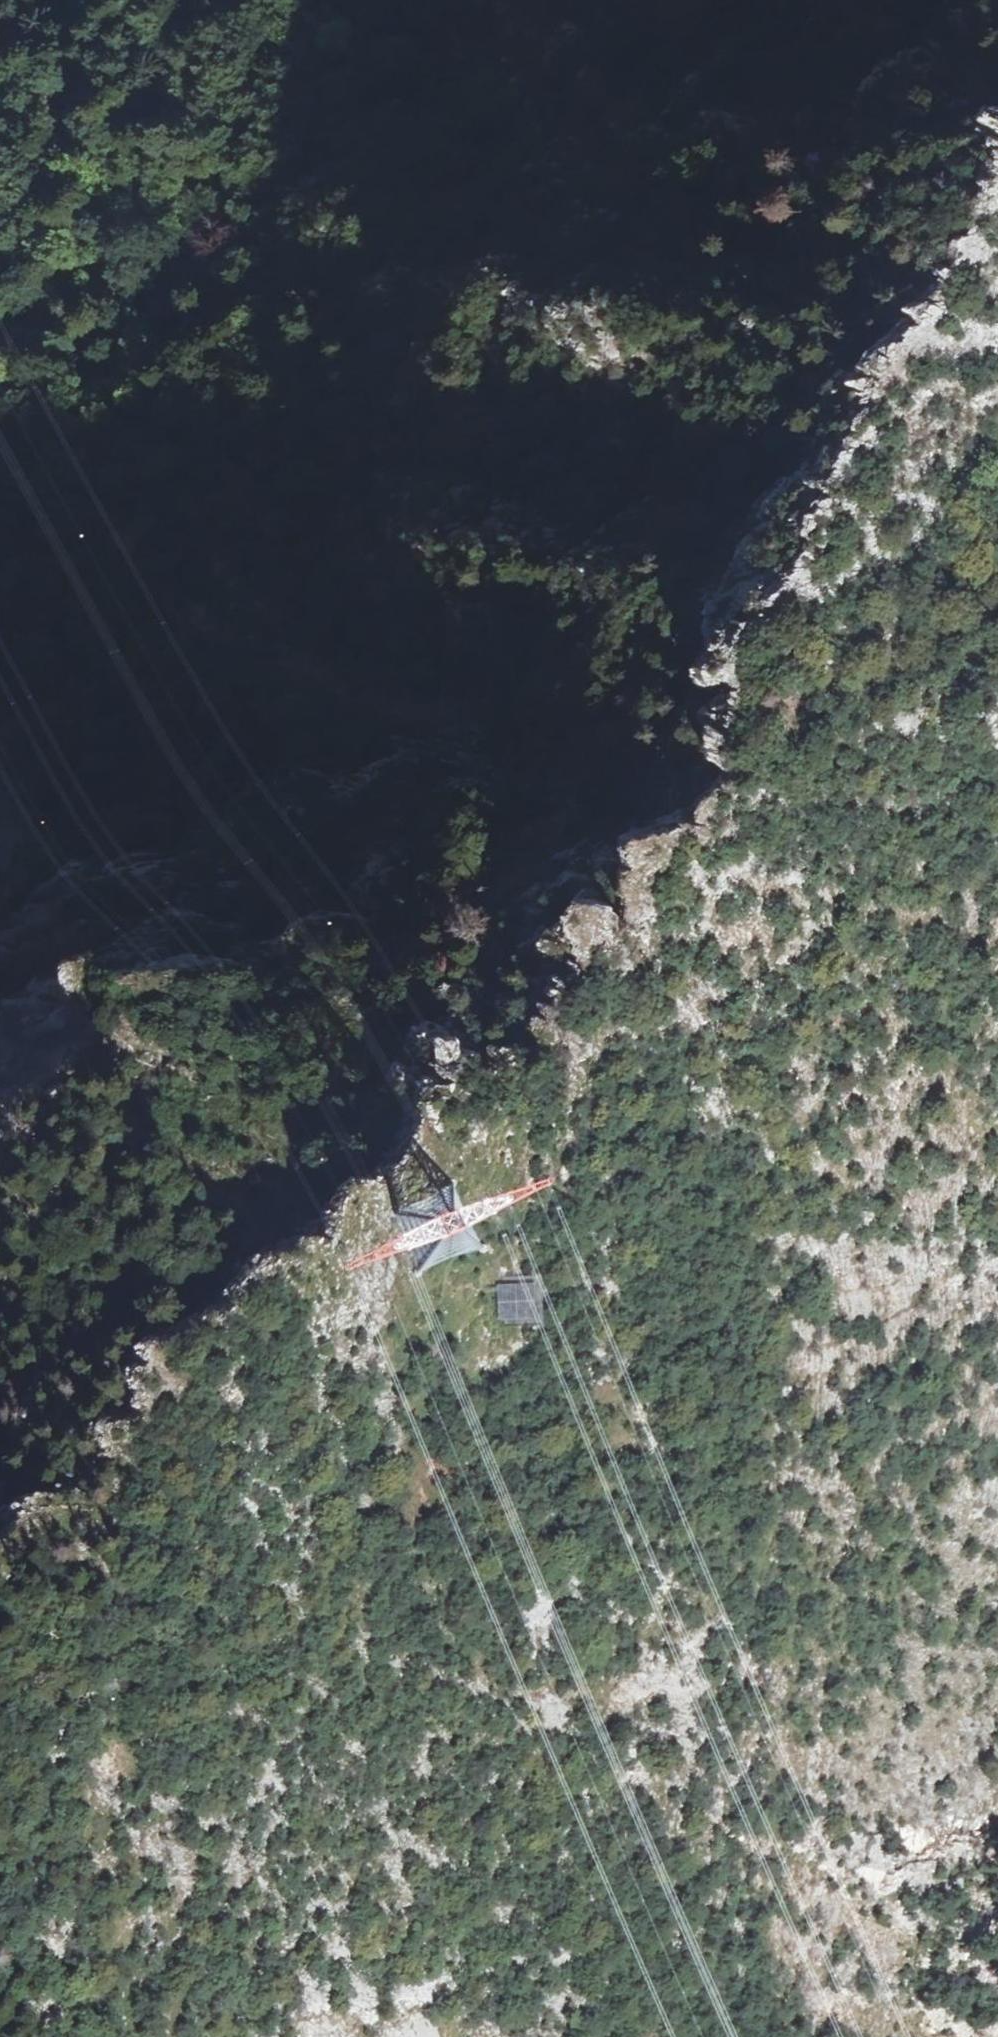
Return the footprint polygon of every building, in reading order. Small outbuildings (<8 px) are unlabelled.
[(493,1284),(498,1321),(532,1316),(527,1279),(493,1284)]
